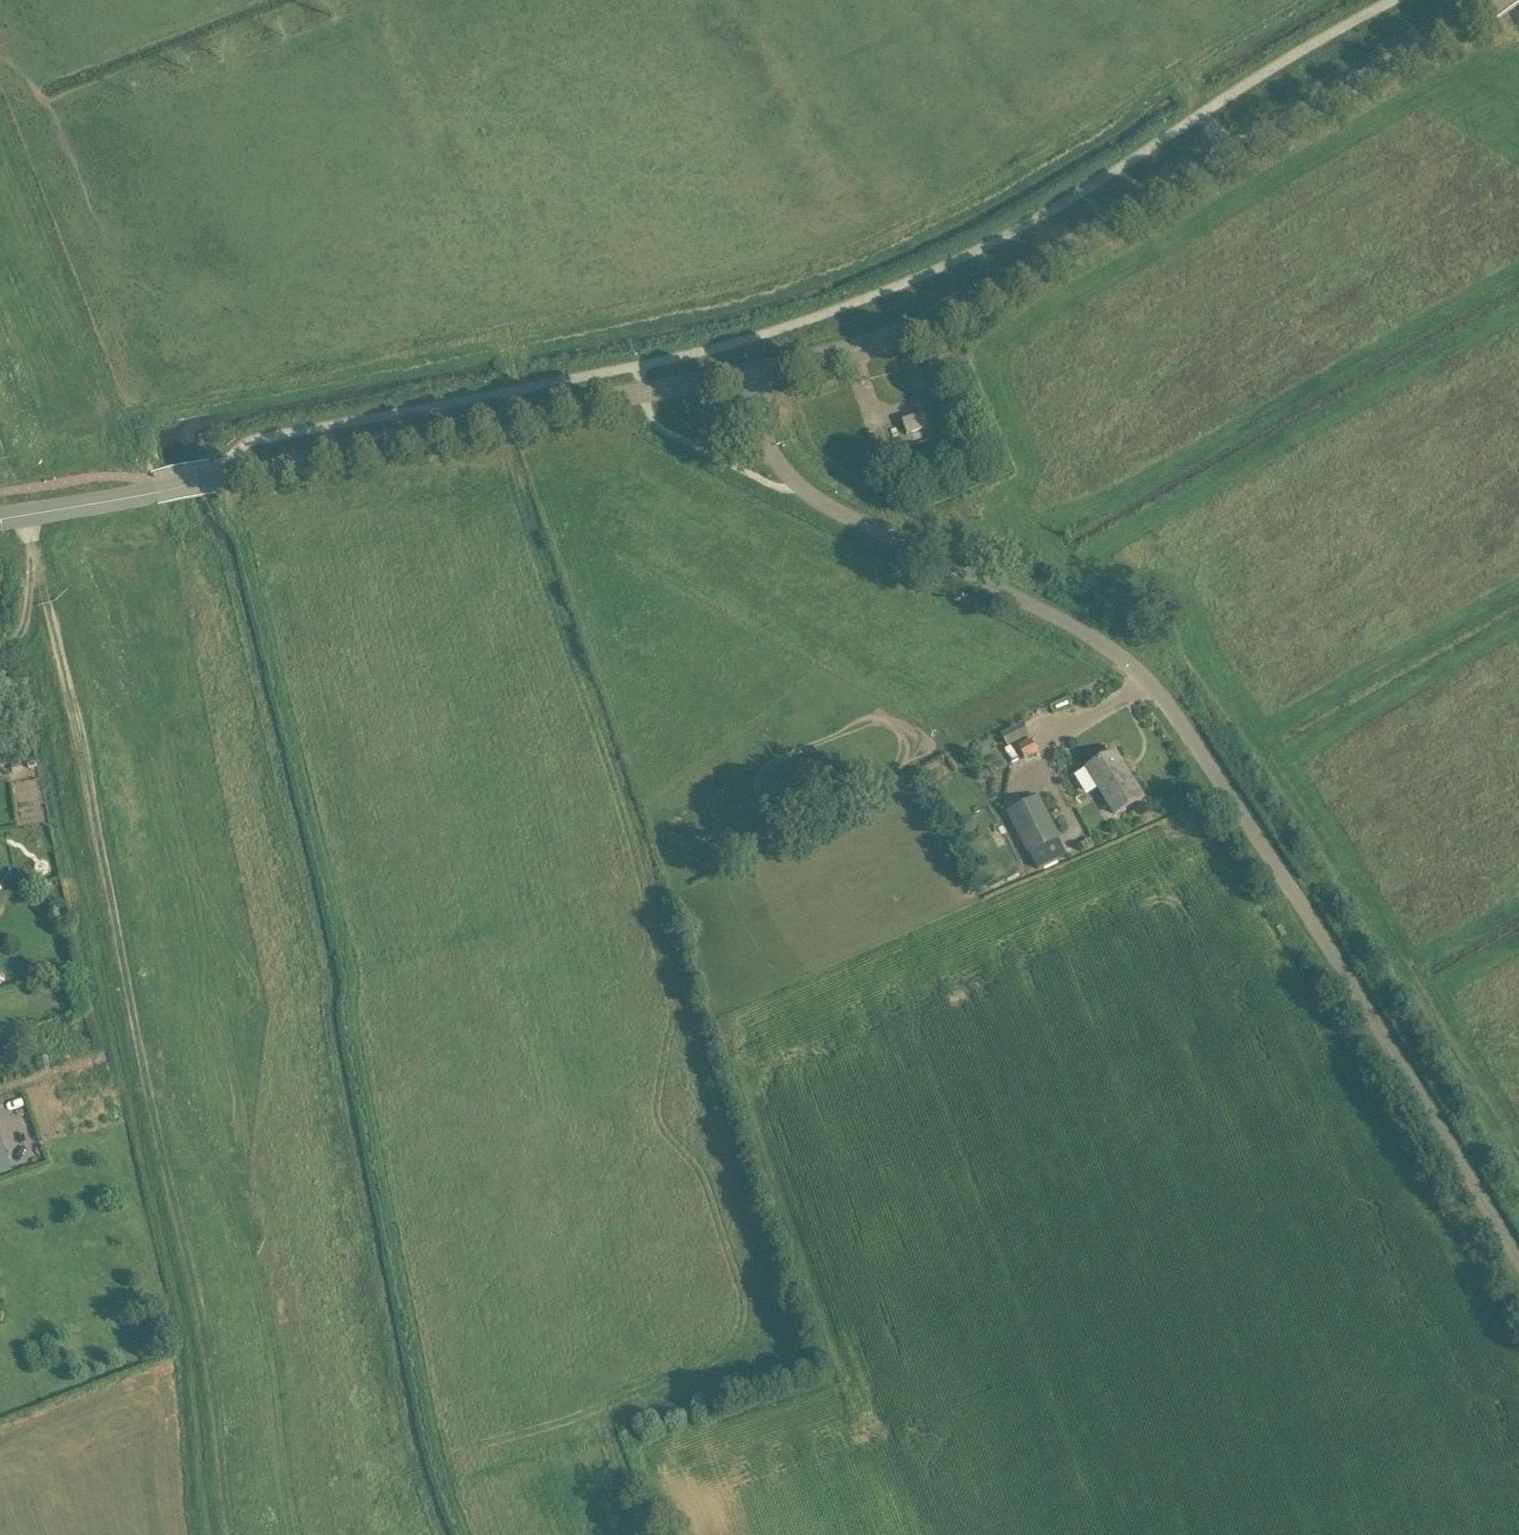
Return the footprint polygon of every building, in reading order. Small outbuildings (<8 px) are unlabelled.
[(925,413),(885,426),(894,453),(934,439),(925,413)] [(1008,745),(1029,734),(1024,724),(1003,735),(1008,745)] [(1019,747),(1025,758),(1038,751),(1032,740),(1019,747)] [(1093,792),(1099,788),(1115,815),(1143,797),(1115,751),(1086,769),(1087,770),(1082,774),(1079,781),(1084,790),(1093,792)] [(1007,812),(1030,855),(1061,838),(1039,795),(1007,812)] [(9,1170),(0,1142),(0,1173),(9,1170)]
